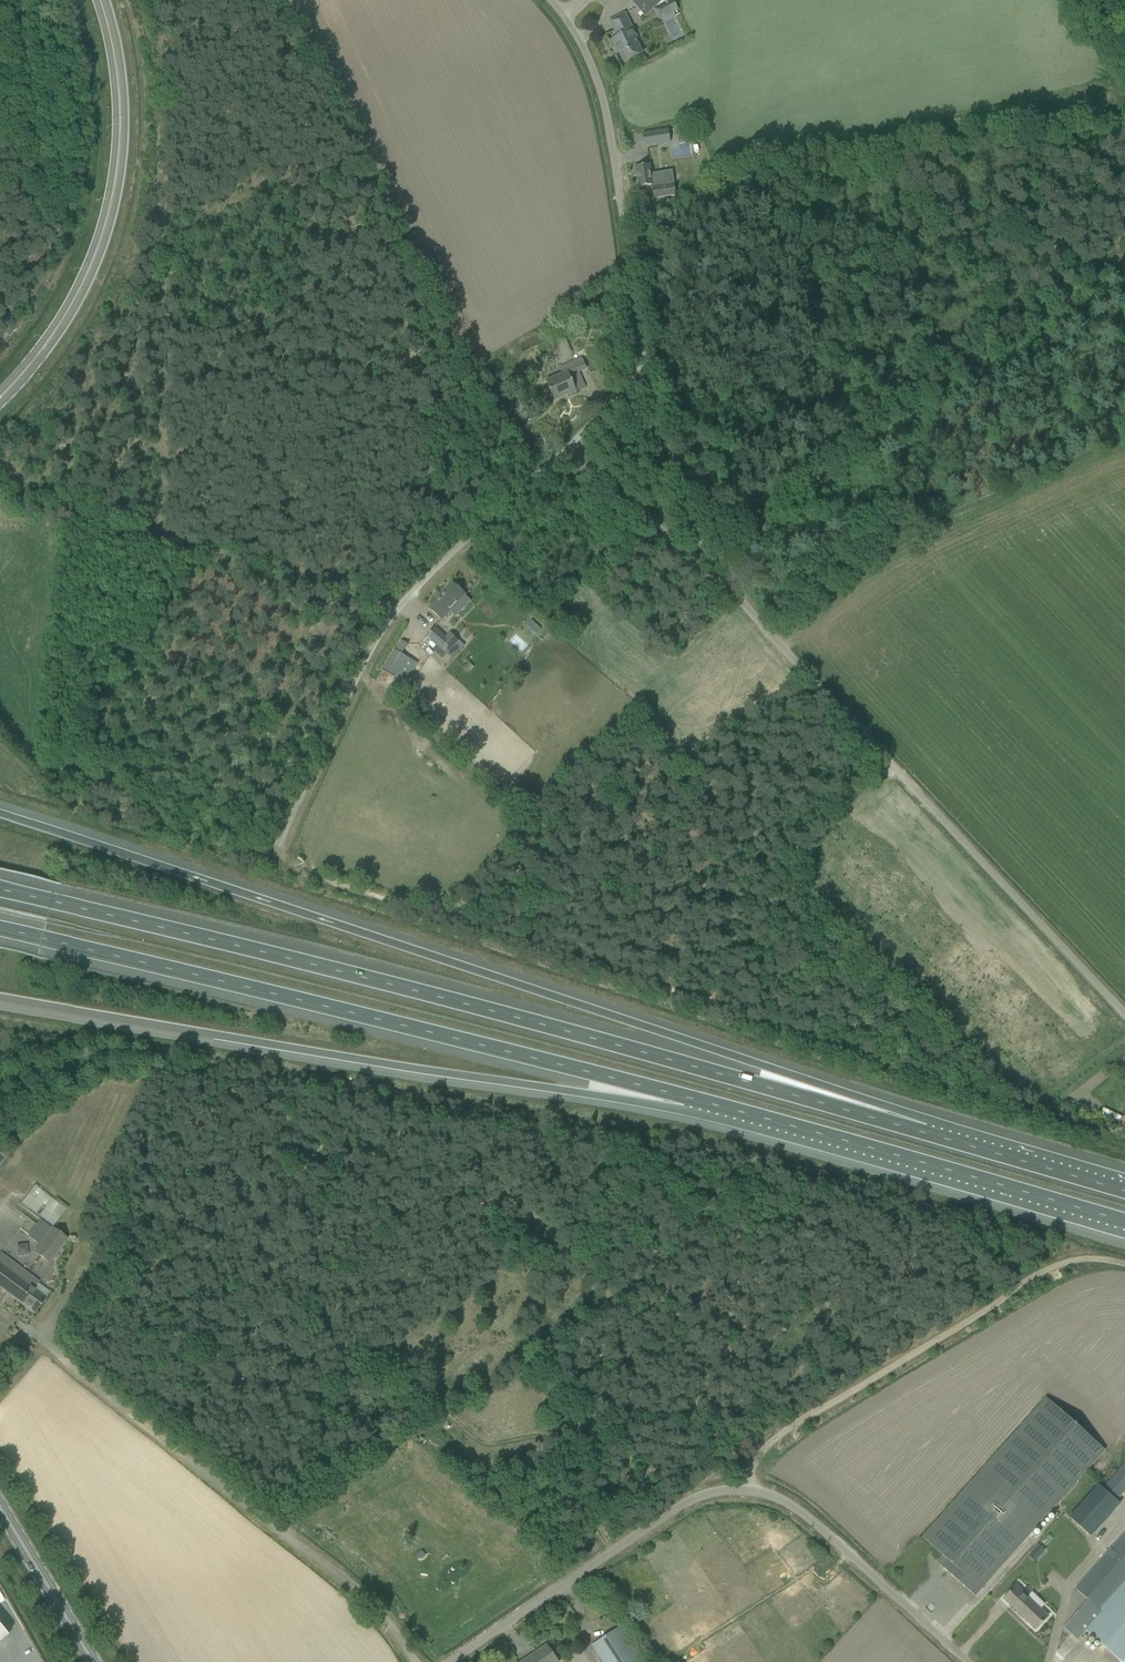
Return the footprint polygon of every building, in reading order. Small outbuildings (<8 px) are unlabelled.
[(646,17),(663,0),(630,0),(646,17)] [(673,0),(670,0),(660,5),(666,17),(679,11),(673,0)] [(636,38),(624,14),(609,21),(617,37),(610,40),(617,54),(619,53),(624,63),(642,53),(634,39),(636,38)] [(667,130),(649,133),(651,146),(669,143),(667,130)] [(650,165),(634,167),(638,188),(653,187),(652,187),(654,199),(676,196),(674,184),(663,186),(662,173),(651,175),(650,165)] [(582,358),(561,367),(559,368),(562,374),(546,381),(554,401),(576,391),(585,387),(578,372),(586,368),(582,358)] [(523,375),(514,379),(517,387),(527,383),(523,375)] [(453,583),(429,609),(441,621),(465,595),(453,583)] [(536,626),(532,631),(537,636),(541,631),(536,626)] [(426,635),(446,653),(458,640),(450,633),(445,638),(434,627),(426,635)] [(382,669),(394,676),(406,657),(394,650),(382,669)] [(1115,1122),(1124,1126),(1124,1117),(1115,1122)] [(36,1185),(23,1202),(54,1226),(67,1209),(60,1204),(57,1208),(53,1205),(49,1210),(44,1206),(45,1204),(47,1206),(53,1198),(36,1185)] [(49,1263),(68,1239),(53,1228),(35,1252),(49,1263)] [(26,1245),(17,1246),(18,1256),(28,1255),(26,1245)] [(30,1275),(1,1254),(0,1255),(0,1287),(34,1313),(46,1298),(33,1289),(38,1282),(30,1275)] [(15,1336),(18,1332),(14,1328),(10,1333),(15,1336)] [(947,1559),(941,1566),(975,1596),(1105,1450),(1098,1444),(1100,1442),(1093,1435),(1091,1438),(1046,1398),(922,1537),(947,1559)] [(1124,1492),(1124,1465),(1105,1487),(1119,1499),(1124,1492)] [(1098,1485),(1069,1518),(1091,1537),(1120,1504),(1098,1485)] [(1064,1629),(1077,1640),(1085,1631),(1120,1661),(1122,1661),(1124,1659),(1124,1532),(1081,1580),(1074,1588),(1080,1593),(1089,1601),(1084,1607),(1072,1619),(1064,1629)] [(1035,1561),(1044,1551),(1038,1545),(1028,1555),(1035,1561)] [(1035,1629),(1043,1621),(1048,1616),(1015,1586),(1011,1591),(1003,1599),(1035,1629)] [(8,1636),(0,1626),(0,1643),(8,1636)] [(620,1627),(592,1645),(603,1661),(643,1661),(620,1627)] [(547,1644),(521,1661),(559,1661),(547,1644)]
